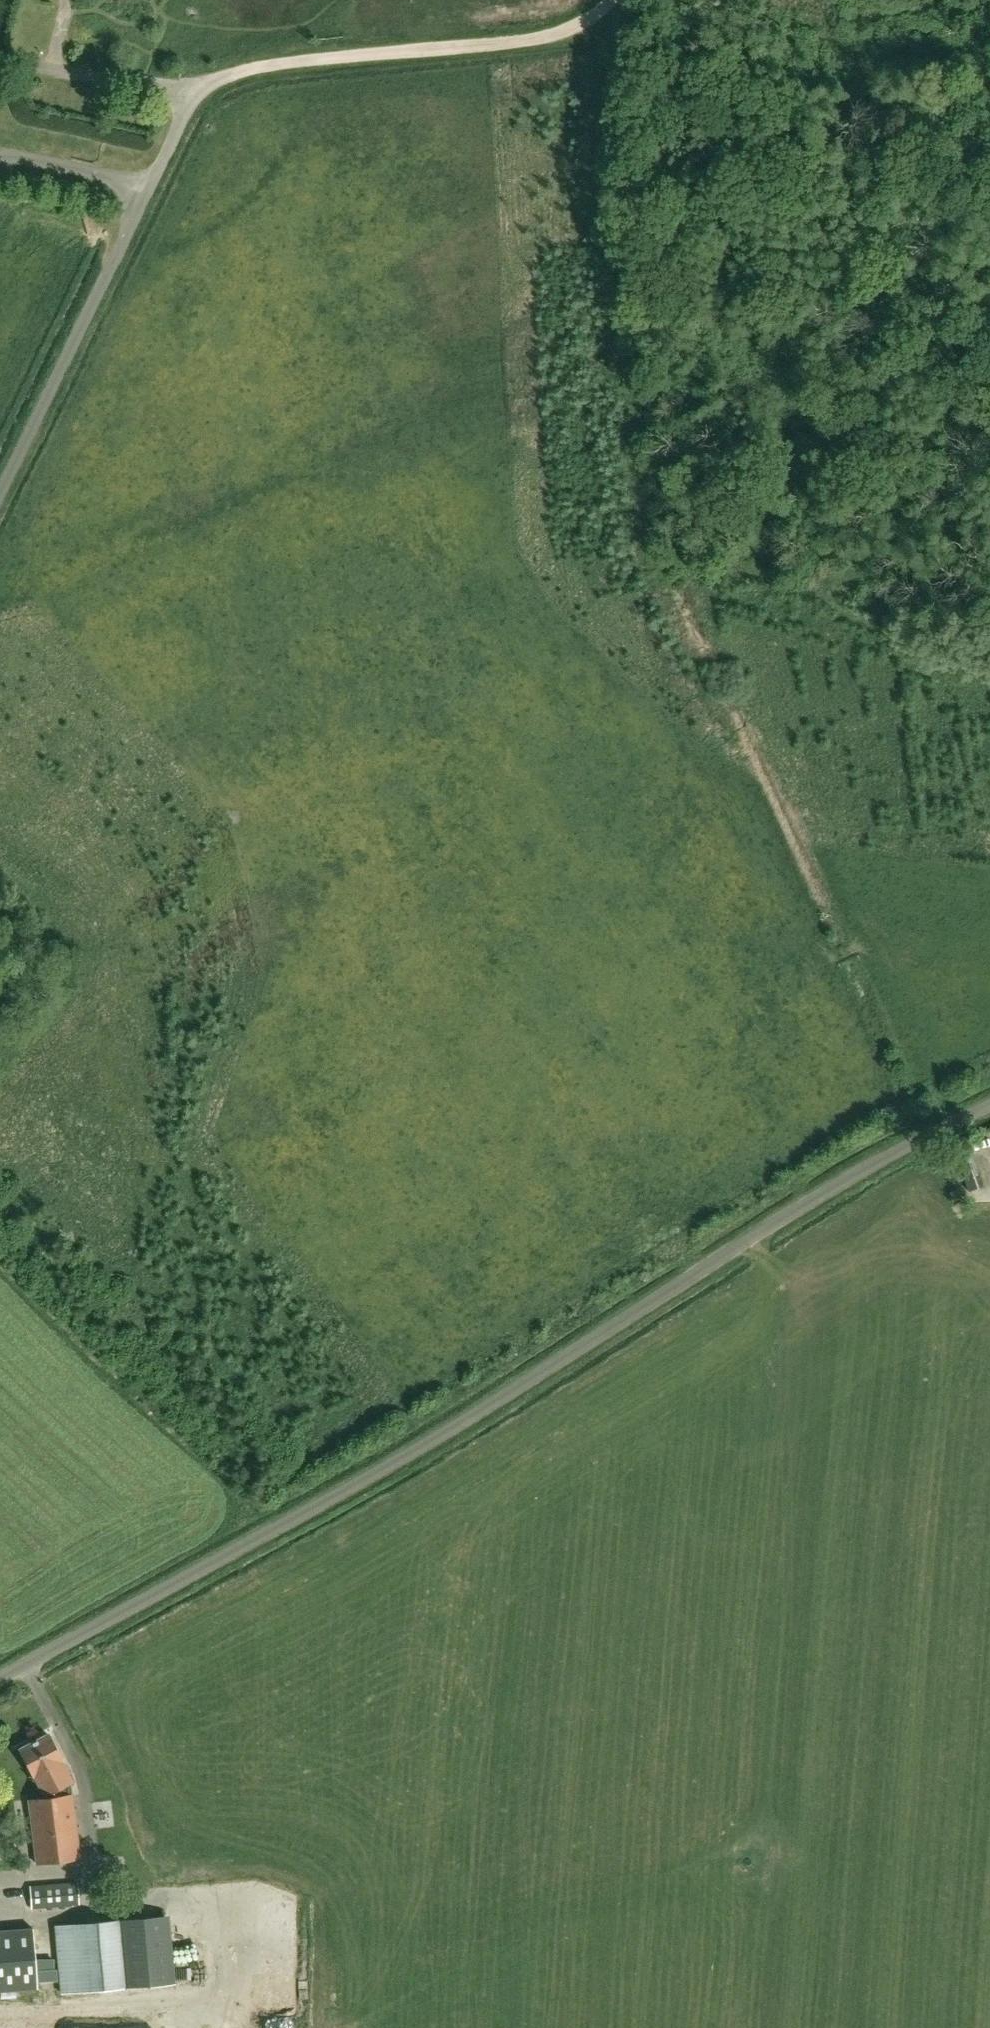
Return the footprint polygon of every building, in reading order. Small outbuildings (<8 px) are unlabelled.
[(956,1200),(963,1197),(959,1189),(952,1193),(956,1200)] [(37,1863),(80,1858),(71,1781),(61,1761),(62,1761),(49,1734),(20,1749),(34,1775),(35,1775),(46,1797),(29,1800),(37,1863)] [(31,1908),(80,1904),(78,1881),(29,1885),(31,1908)] [(169,1915),(146,1918),(58,1925),(63,1992),(152,1984),(175,1982),(169,1915)] [(37,1987),(32,1927),(0,1929),(0,1990),(37,1987)]
